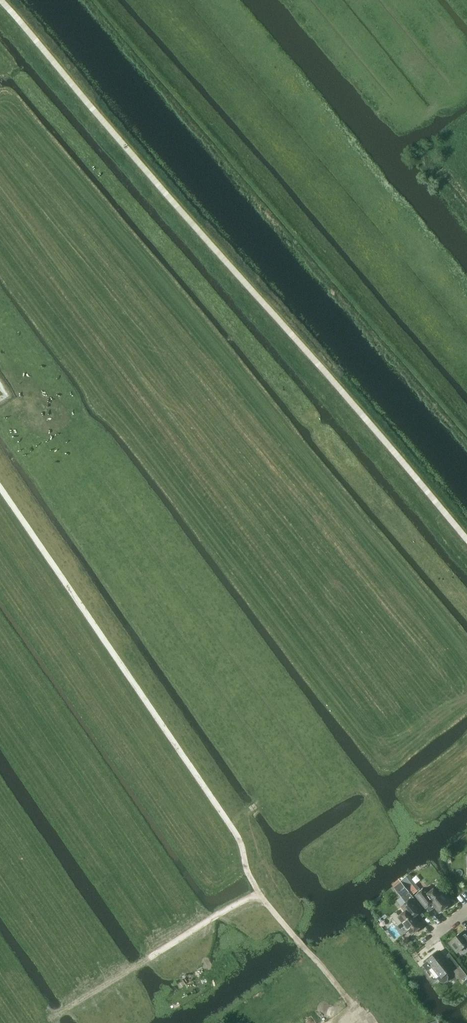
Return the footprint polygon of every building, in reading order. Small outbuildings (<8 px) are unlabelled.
[(419,909),(421,907),(414,897),(403,883),(396,888),(407,903),(402,906),(406,911),(399,916),(403,922),(399,925),(405,933),(409,929),(413,934),(423,926),(416,916),(422,912),(419,909)] [(426,888),(417,895),(424,905),(426,908),(427,908),(433,903),(436,907),(440,912),(451,904),(438,887),(430,893),(426,888)] [(466,931),(450,943),(457,953),(466,945),(466,932),(466,931)] [(429,960),(424,965),(428,970),(434,966),(441,975),(438,977),(442,982),(446,982),(449,980),(449,976),(447,974),(453,969),(440,951),(429,960)] [(466,977),(466,975),(460,966),(454,970),(462,980),(466,977)]
